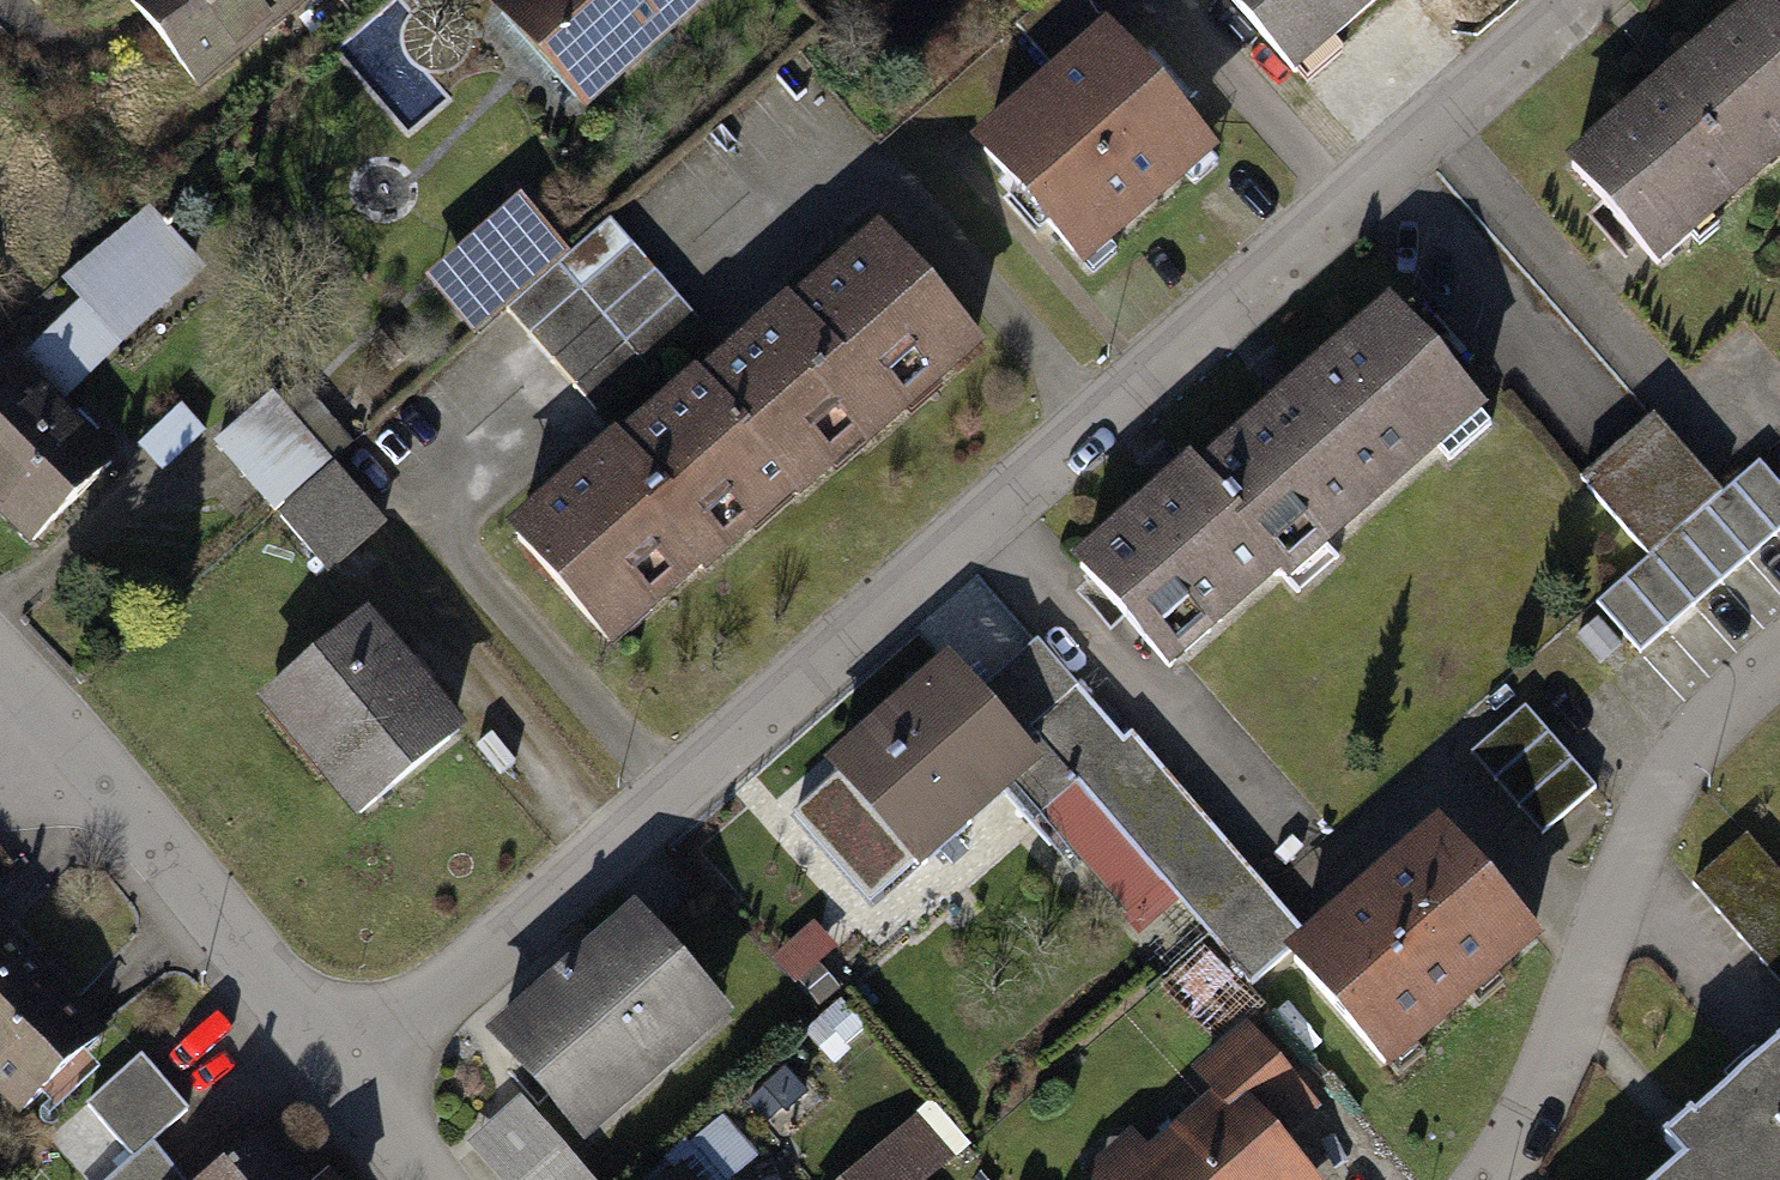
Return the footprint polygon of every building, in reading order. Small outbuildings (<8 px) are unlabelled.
[(218,87),(324,0),(145,0),(218,87)] [(510,6),(602,112),(732,0),(517,0),(510,6)] [(1305,80),(1396,0),(1235,0),(1305,80)] [(1768,10),(1759,0),(1756,0),(1569,159),(1658,264),(1779,160),(1779,24),(1768,10)] [(1779,24),(1779,0),(1768,10),(1779,24)] [(1217,153),(1116,38),(986,152),(1087,267),(1217,153)] [(499,298),(549,254),(564,241),(521,193),(433,271),(475,319),(499,298)] [(564,241),(549,254),(639,356),(696,306),(605,204),(564,241)] [(983,342),(883,222),(702,373),(802,492),(983,342)] [(590,400),(639,356),(549,254),(499,298),(590,400)] [(1495,407),(1403,300),(1212,464),(1203,454),(1082,559),(1183,676),(1495,407)] [(32,357),(0,385),(0,506),(39,551),(131,472),(32,357)] [(802,492),(702,373),(521,523),(621,642),(802,492)] [(274,507),(334,455),(274,386),(214,438),(274,507)] [(1719,479),(1664,420),(1596,483),(1651,542),(1719,479)] [(1719,479),(1651,542),(1590,598),(1633,645),(1779,511),(1779,473),(1755,446),(1719,479)] [(334,455),(274,507),(321,561),(381,509),(334,455)] [(477,734),(373,613),(270,701),(374,822),(477,734)] [(1090,695),(1045,645),(999,686),(1044,737),(1090,695)] [(1041,765),(939,658),(826,766),(865,807),(834,836),(897,902),(1041,765)] [(1520,695),(1470,739),(1526,801),(1576,757),(1520,695)] [(1539,922),(1454,822),(1298,953),(1383,1054),(1539,922)] [(1698,880),(1779,974),(1779,876),(1747,838),(1698,880)] [(739,1009),(646,901),(500,1026),(593,1134),(739,1009)] [(16,919),(0,934),(0,1081),(20,1102),(109,1021),(16,919)] [(1259,1033),(1205,1079),(1227,1105),(1168,1155),(1146,1129),(1105,1164),(1118,1179),(1330,1179),(1333,1178),(1293,1132),(1322,1107),(1259,1033)] [(1701,1179),(1779,1179),(1779,1039),(1778,1038),(1664,1139),(1686,1164),(1701,1179)] [(135,1155),(158,1136),(192,1109),(145,1052),(88,1098),(135,1155)] [(472,1140),(507,1179),(608,1179),(528,1090),(472,1140)] [(914,1115),(843,1179),(931,1179),(955,1158),(914,1115)] [(262,1132),(203,1179),(300,1179),(262,1132)] [(135,1155),(103,1179),(194,1179),(158,1136),(135,1155)] [(336,1159),(311,1179),(353,1179),(336,1159)] [(1686,1164),(1668,1179),(1701,1179),(1686,1164)] [(690,1165),(672,1179),(703,1179),(690,1165)]
